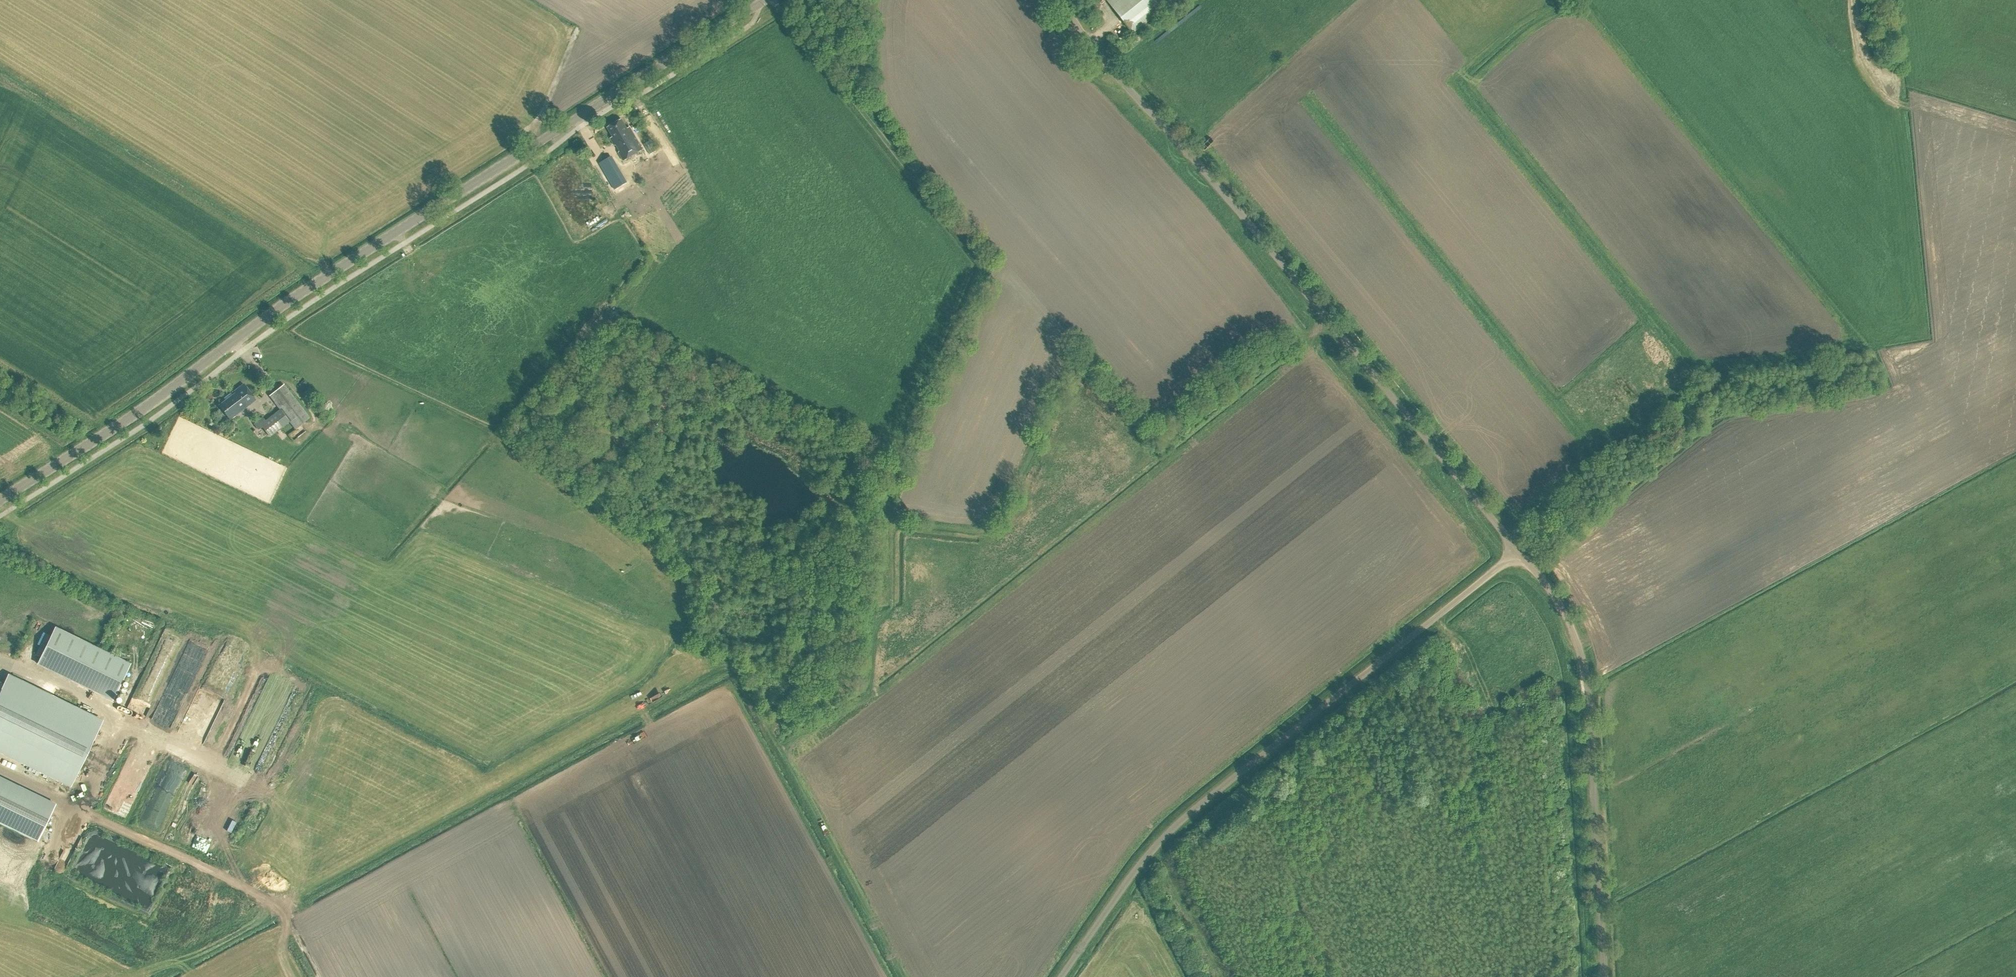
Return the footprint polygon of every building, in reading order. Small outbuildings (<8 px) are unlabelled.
[(1172,0),(1105,0),(1131,33),(1172,0)] [(608,126),(607,127),(612,137),(612,138),(610,139),(614,146),(616,145),(619,151),(618,153),(623,161),(643,149),(642,148),(630,127),(627,128),(621,119),(608,126)] [(610,181),(615,189),(625,183),(620,175),(610,181)] [(632,201),(641,198),(639,192),(630,195),(632,201)] [(280,411),(275,416),(273,414),(265,420),(262,417),(253,424),(258,430),(261,427),(269,437),(289,422),(295,429),(310,418),(284,384),(268,396),(280,411)] [(255,399),(243,385),(235,392),(236,393),(220,405),(230,419),(255,399)] [(112,700),(130,664),(54,627),(36,663),(112,700)] [(177,650),(181,642),(174,638),(170,646),(177,650)] [(0,684),(0,751),(70,786),(102,721),(7,675),(3,685),(0,684)] [(37,842),(56,804),(0,777),(0,824),(37,842)] [(196,842),(205,846),(218,817),(210,814),(212,809),(204,806),(191,834),(198,837),(196,842)] [(112,867),(115,873),(121,870),(118,864),(112,867)]
